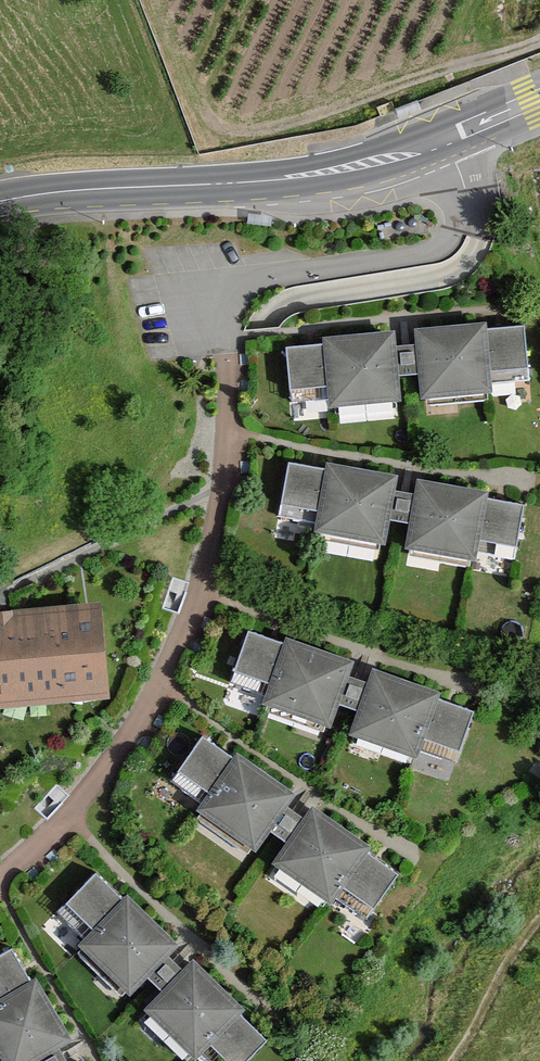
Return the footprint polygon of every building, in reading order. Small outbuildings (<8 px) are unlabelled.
[(322,350),(285,354),(289,403),(399,392),(397,381),(416,379),(419,405),(492,398),(491,387),(530,383),(524,328),(487,331),(486,326),(413,333),(415,350),(394,351),(392,337),(321,344),(322,350)] [(398,472),(327,460),(326,466),(288,459),(278,517),(315,523),(314,529),(387,541),(391,517),(410,520),(405,544),(478,557),(479,551),(515,557),(525,500),(488,494),(489,488),(418,476),(415,490),(395,487),(398,472)] [(0,605),(0,714),(112,705),(105,597),(87,598),(2,604),(0,605)] [(354,658),(286,634),(284,639),(248,627),(228,682),(263,694),(261,699),(332,724),(340,701),(357,707),(349,730),(419,755),(421,749),(455,761),(474,706),(439,694),(441,688),(373,664),(368,678),(349,672),(354,658)] [(296,793),(237,752),(233,757),(202,735),(168,783),(198,804),(195,809),(256,851),(270,831),(286,841),(272,862),(333,904),(336,899),(366,919),(399,872),(368,851),(371,845),(312,804),(304,817),(287,805),(296,793)] [(128,895),(124,899),(96,872),(54,913),(80,939),(76,943),(129,996),(146,979),(159,992),(142,1009),(193,1060),(195,1060),(198,1057),(202,1060),(246,1060),(265,1043),(238,1016),(243,1012),(192,960),(182,971),(167,957),(178,946),(128,895)] [(36,979),(31,982),(12,948),(0,955),(0,1057),(2,1060),(66,1060),(59,1048),(72,1041),(36,979)]
